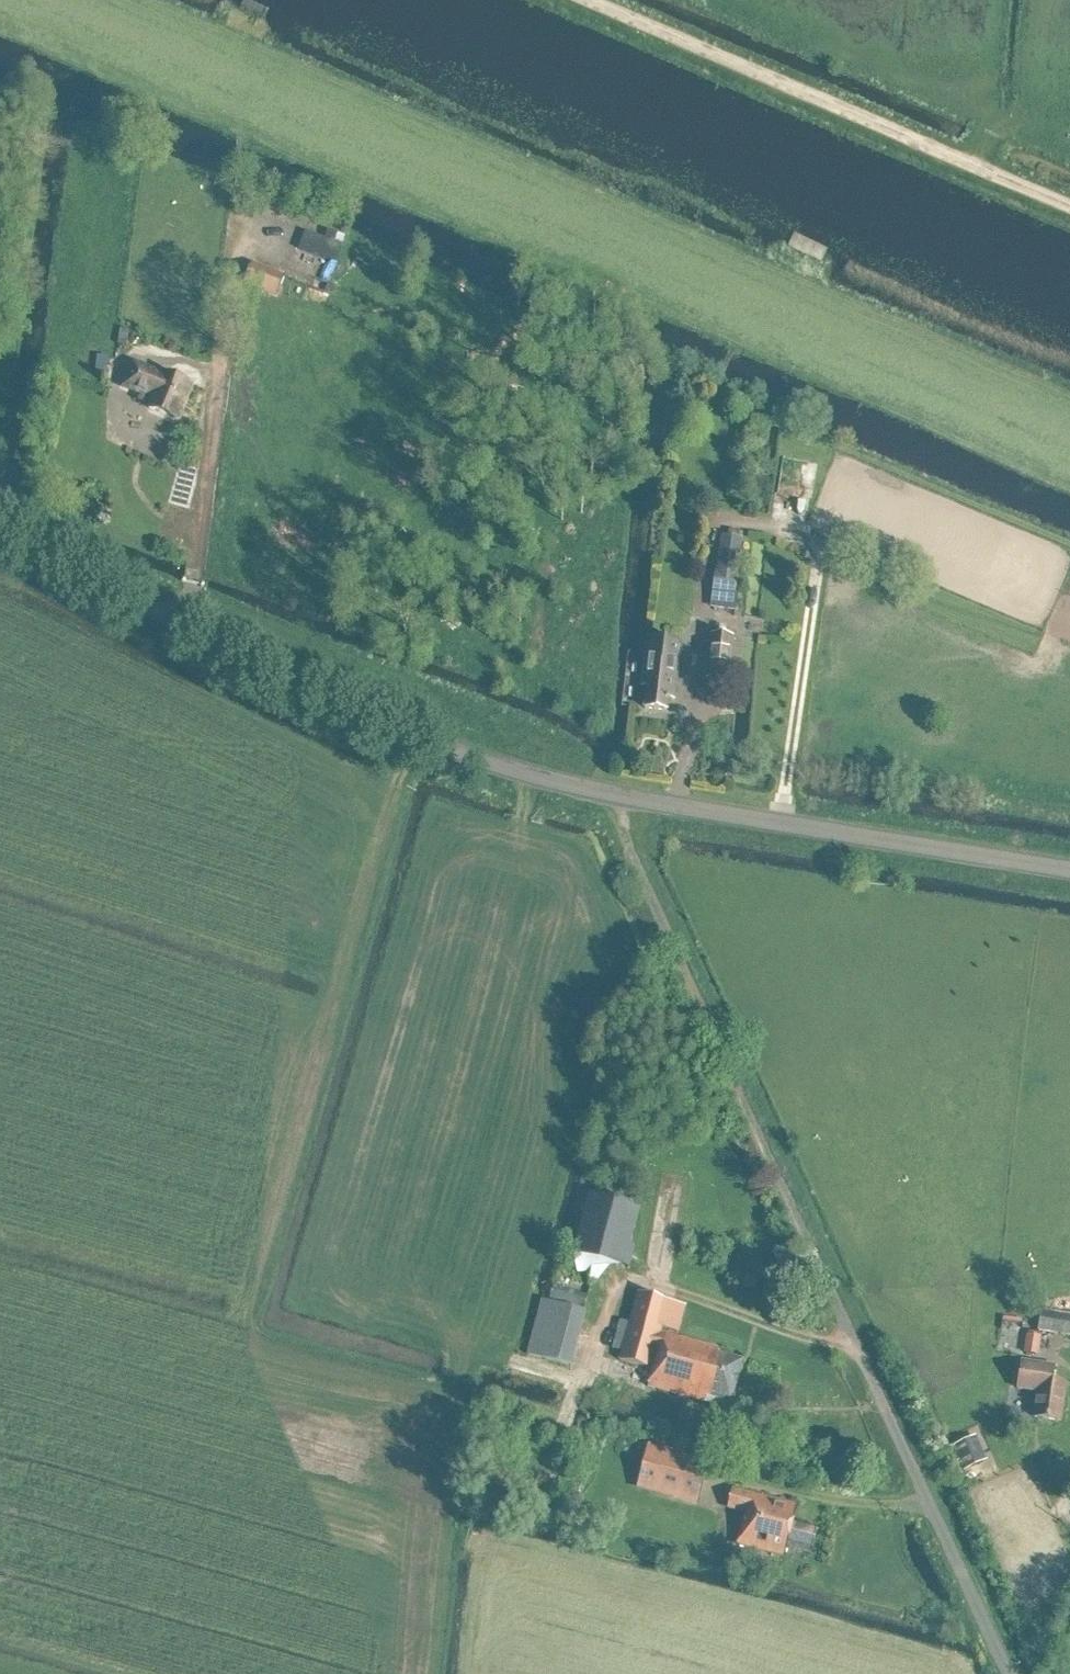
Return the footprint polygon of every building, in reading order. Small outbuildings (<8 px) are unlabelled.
[(334,243),(337,236),(327,232),(323,239),(304,233),(299,251),(334,263),(342,245),(334,243)] [(796,233),(791,246),(824,259),(829,247),(796,233)] [(276,301),(285,277),(252,264),(243,287),(276,301)] [(179,421),(191,387),(132,363),(121,391),(141,398),(139,404),(148,407),(147,409),(179,421)] [(736,597),(743,541),(720,539),(716,575),(713,575),(709,610),(736,613),(738,597),(736,597)] [(728,684),(734,639),(710,636),(704,681),(728,684)] [(673,701),(678,658),(680,644),(647,639),(641,687),(647,687),(644,709),(666,712),(667,700),(673,701)] [(630,1269),(635,1248),(630,1247),(640,1208),(588,1195),(572,1254),(579,1275),(590,1275),(591,1284),(598,1284),(611,1267),(620,1269),(620,1267),(630,1269)] [(550,1301),(583,1310),(587,1296),(555,1287),(550,1301)] [(678,1333),(685,1307),(637,1293),(628,1324),(619,1322),(612,1349),(621,1352),(619,1361),(652,1370),(647,1387),(704,1402),(705,1397),(730,1404),(741,1361),(717,1355),(719,1349),(660,1333),(661,1328),(678,1333)] [(583,1310),(550,1301),(549,1303),(541,1301),(526,1357),(570,1367),(582,1311),(583,1310)] [(1041,1313),(1038,1331),(1069,1336),(1069,1317),(1041,1313)] [(1040,1337),(1025,1335),(1023,1354),(1037,1356),(1040,1337)] [(1059,1422),(1065,1384),(1052,1382),(1054,1367),(1021,1362),(1017,1390),(1037,1393),(1033,1418),(1059,1422)] [(986,1461),(974,1437),(951,1447),(963,1472),(986,1461)] [(636,1489),(697,1505),(709,1461),(648,1445),(636,1489)] [(748,1497),(733,1493),(729,1509),(743,1513),(739,1528),(742,1529),(738,1545),(783,1557),(786,1547),(810,1553),(816,1529),(792,1523),(797,1506),(748,1493),(748,1497)]
